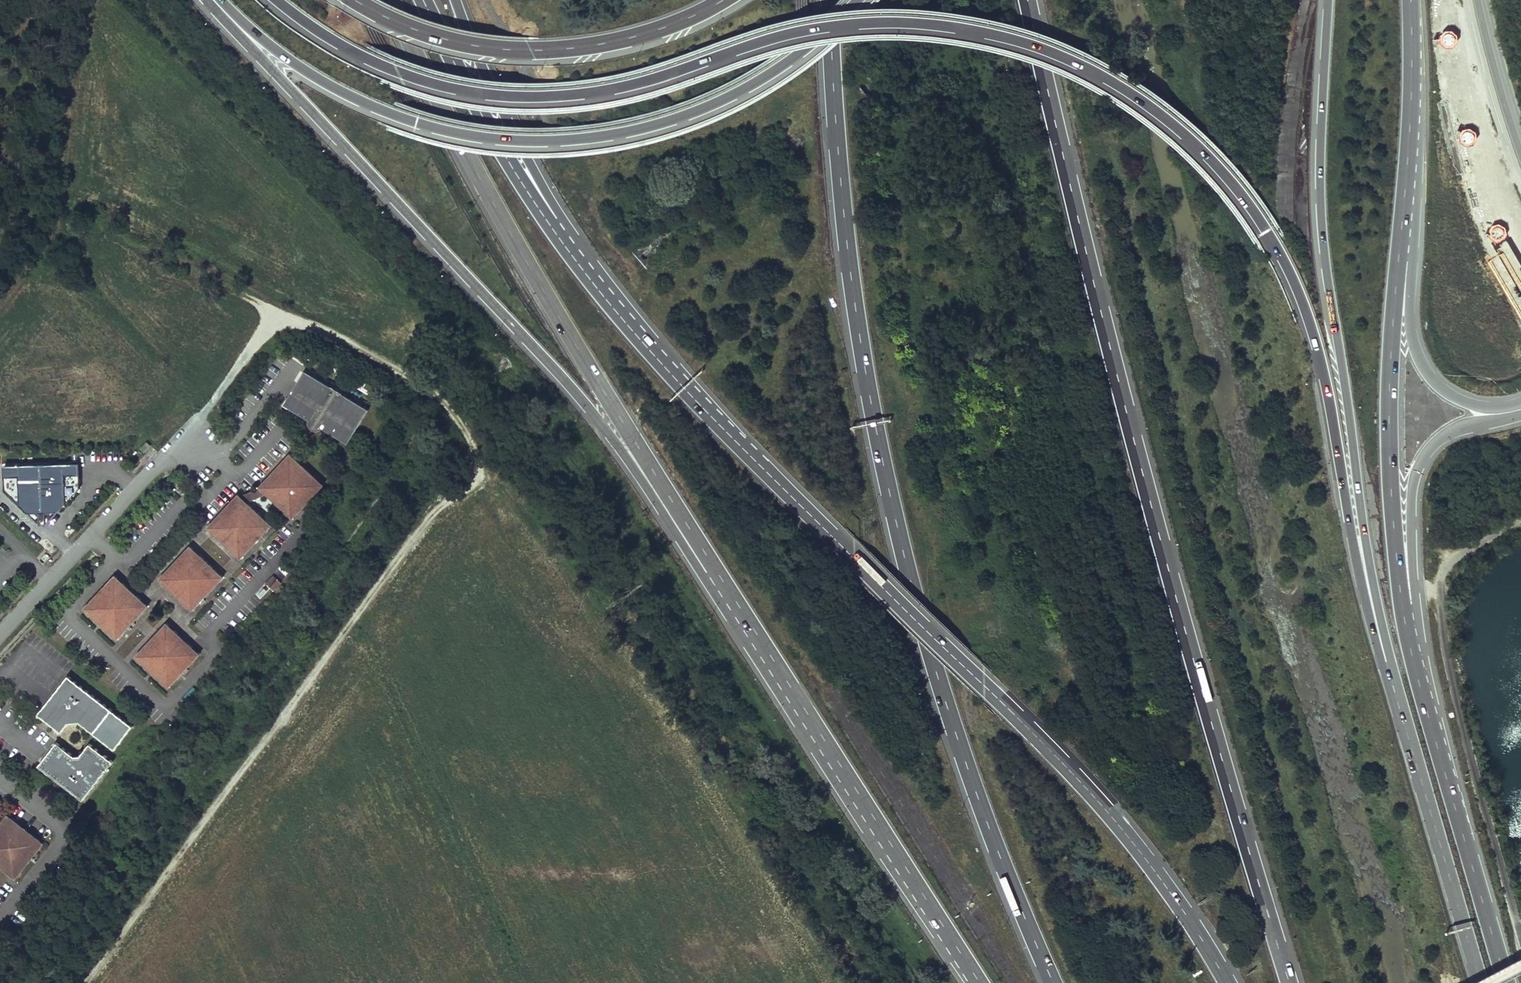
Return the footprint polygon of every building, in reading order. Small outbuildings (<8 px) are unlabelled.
[(368,411),(307,373),(285,407),(310,422),(310,425),(311,428),(314,431),(318,431),(322,430),(348,445),(368,411)] [(240,493),(239,493),(237,491),(205,525),(239,556),(271,522),(246,499),(265,492),(293,514),(323,483),(288,451),(259,486),(240,493)] [(138,452),(133,458),(137,461),(142,456),(138,452)] [(80,463),(4,466),(5,492),(29,512),(42,511),(47,511),(59,511),(82,487),(80,463)] [(42,511),(29,512),(43,523),(42,511)] [(47,523),(59,511),(47,511),(47,523)] [(190,547),(158,580),(191,612),(223,578),(190,547)] [(114,576),(83,609),(117,640),(148,607),(114,576)] [(272,577),(264,585),(272,593),(281,585),(272,577)] [(264,589),(258,596),(261,599),(267,593),(264,589)] [(165,623),(134,657),(168,689),(199,655),(165,623)] [(68,675),(37,715),(61,734),(69,724),(74,724),(79,723),(114,751),(132,727),(68,675)] [(57,744),(39,767),(83,802),(113,763),(89,744),(81,755),(77,756),(72,756),(57,744)] [(0,826),(0,868),(15,881),(44,844),(8,816),(0,826)]
